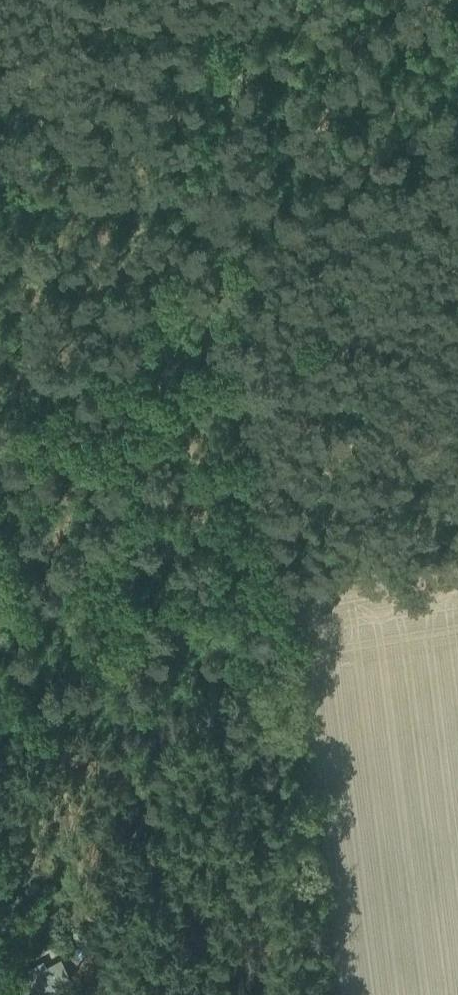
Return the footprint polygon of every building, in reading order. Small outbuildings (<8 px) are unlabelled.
[(36,980),(44,994),(57,994),(76,985),(69,972),(70,971),(69,968),(67,969),(65,964),(51,971),(48,965),(37,971),(35,975),(36,980)]
